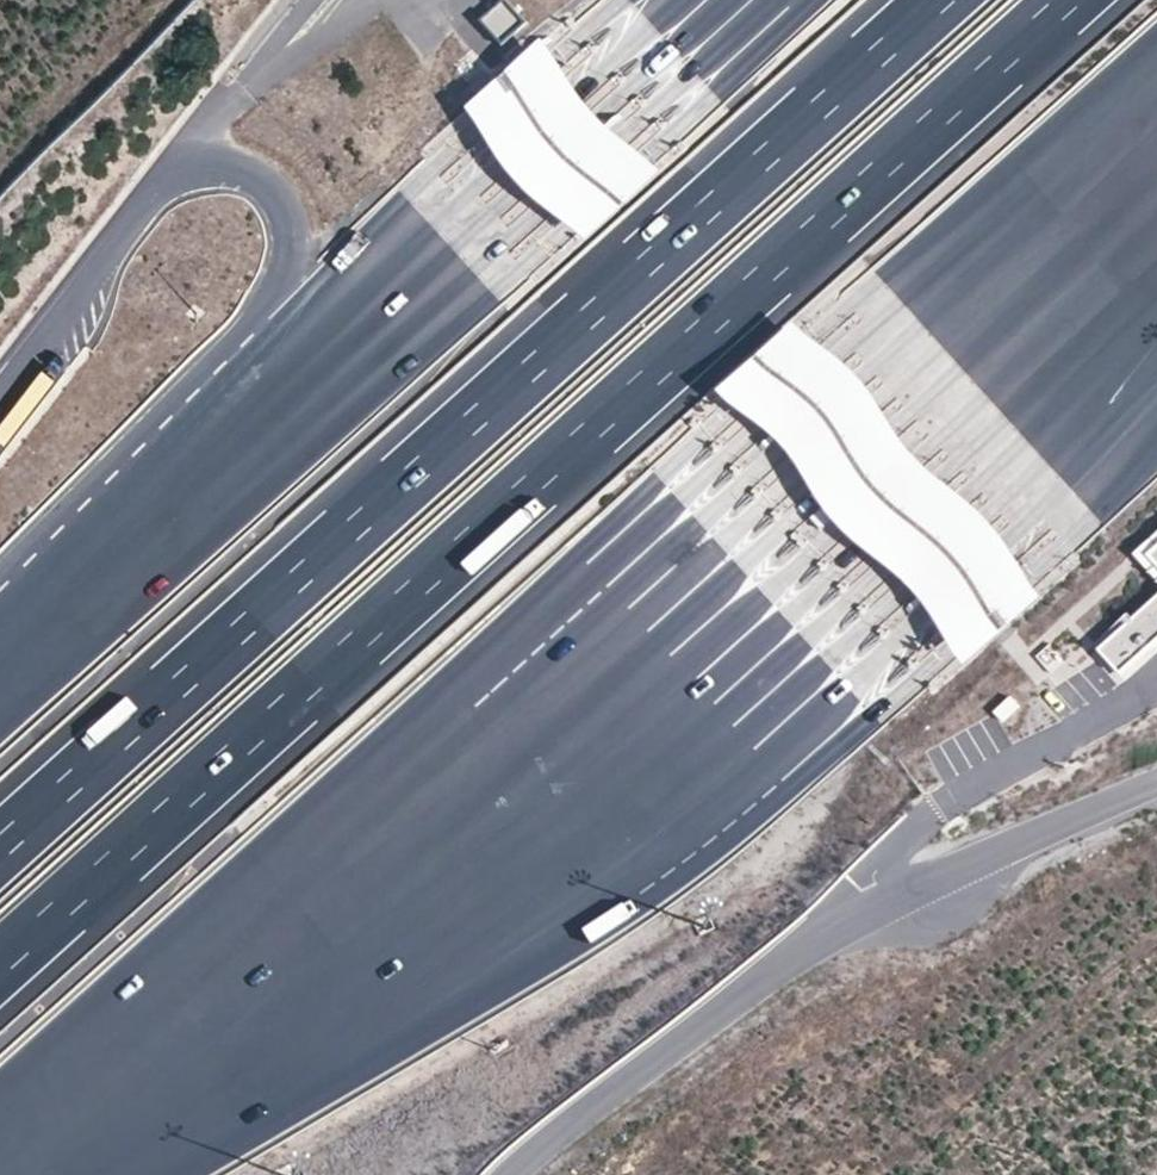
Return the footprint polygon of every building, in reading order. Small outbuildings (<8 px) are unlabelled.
[(482,17),(499,38),(521,20),(505,0),(503,0),(482,17)] [(592,238),(629,204),(666,169),(627,142),(598,112),(551,38),(474,105),(491,128),(506,156),(592,238)] [(879,384),(805,319),(730,389),(774,422),(814,472),(852,531),(891,563),(934,600),(973,664),(1044,593),(1010,540),(984,510),(933,470),(908,436),(879,384)] [(1068,555),(1126,498),(1115,486),(1057,543),(1068,555)] [(1156,583),(1156,564),(1148,554),(1156,546),(1156,530),(1131,553),(1156,583)] [(1148,554),(1156,564),(1156,546),(1148,554)] [(1098,649),(1119,672),(1156,639),(1156,596),(1098,649)] [(1011,697),(995,711),(1004,721),(1020,707),(1011,697)]
